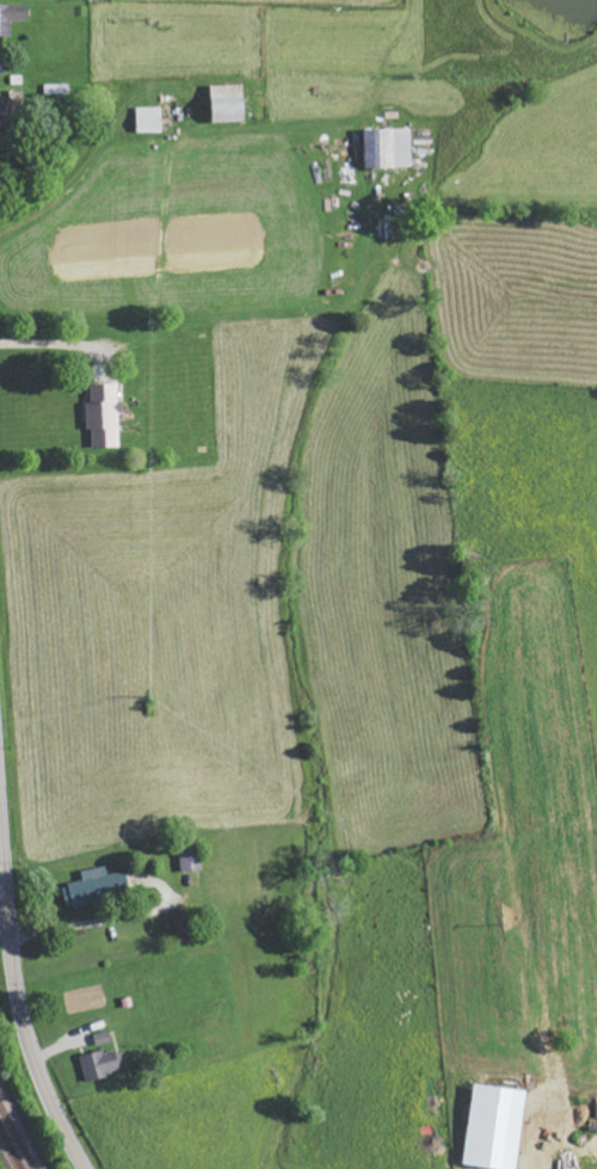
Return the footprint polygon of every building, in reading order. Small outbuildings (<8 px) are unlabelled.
[(0,5),(0,36),(13,36),(13,21),(31,21),(32,5),(0,5)] [(215,123),(249,122),(248,85),(214,85),(215,123)] [(0,98),(0,135),(19,135),(20,98),(0,98)] [(164,132),(164,107),(138,107),(138,133),(164,132)] [(367,130),(367,168),(414,167),(413,129),(367,130)] [(108,381),(108,367),(96,367),(96,381),(108,381)] [(90,448),(123,448),(121,384),(92,385),(92,402),(89,402),(90,448)] [(181,872),(202,872),(201,848),(181,849),(181,872)] [(132,892),(127,871),(109,875),(107,866),(82,872),(85,881),(63,886),(68,906),(132,892)] [(82,1058),(87,1079),(129,1068),(123,1047),(82,1058)] [(510,1168),(519,1168),(530,1090),(477,1083),(466,1163),(510,1168)]
